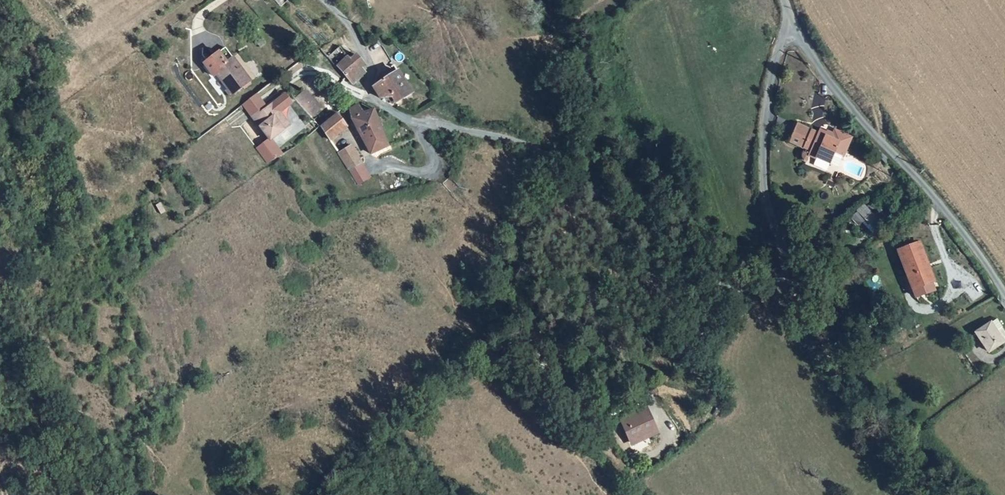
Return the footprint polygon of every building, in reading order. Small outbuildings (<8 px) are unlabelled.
[(269,45),(260,36),(253,41),(262,51),(269,45)] [(337,67),(338,66),(349,57),(341,47),(329,56),(337,67)] [(235,58),(228,49),(222,54),(229,63),(235,58)] [(239,95),(254,82),(235,58),(229,63),(222,54),(210,64),(213,67),(210,69),(217,78),(222,74),(235,89),(239,95)] [(349,57),(338,66),(349,79),(364,68),(367,65),(358,55),(352,60),(349,57)] [(385,79),(374,86),(382,98),(383,99),(393,96),(397,102),(413,93),(399,72),(385,79)] [(239,95),(235,89),(231,93),(235,98),(239,95)] [(297,100),(312,116),(324,106),(313,95),(311,97),(305,92),(297,100)] [(247,105),(255,115),(262,109),(255,99),(247,105)] [(297,124),(279,101),(275,104),(293,127),(297,124)] [(262,109),(255,115),(274,140),(293,127),(275,104),(271,107),(265,111),(263,109),(262,109)] [(375,152),(390,144),(375,110),(365,113),(359,105),(353,108),(355,118),(373,153),(375,152)] [(348,125),(339,113),(327,122),(336,134),(348,125)] [(817,132),(796,122),(786,144),(827,163),(836,167),(841,155),(842,155),(850,137),(833,129),(832,132),(826,130),(825,131),(818,128),(817,132)] [(351,169),(362,163),(360,158),(357,154),(350,146),(338,151),(351,169)] [(863,204),(858,209),(871,224),(877,220),(863,204)] [(882,225),(877,220),(871,224),(875,230),(882,225)] [(922,243),(898,251),(915,298),(934,291),(925,267),(930,265),(922,243)] [(939,289),(930,265),(925,267),(934,291),(939,289)] [(976,332),(988,350),(1003,340),(996,329),(1002,326),(997,318),(976,332)] [(651,436),(662,431),(649,406),(621,420),(632,441),(650,432),(651,436)]
